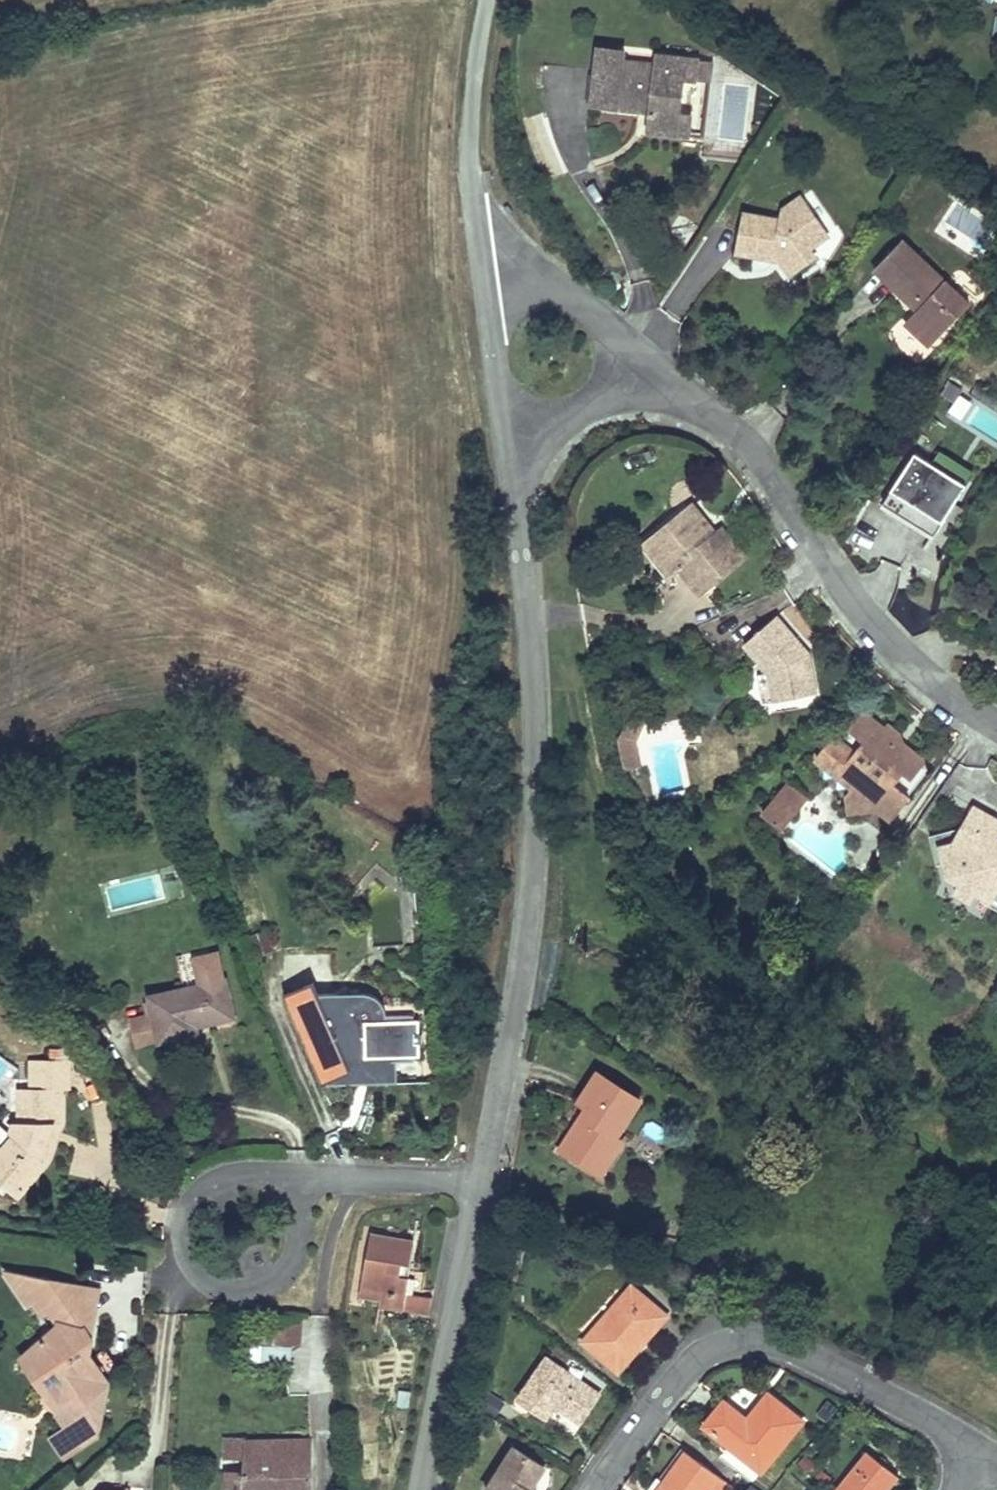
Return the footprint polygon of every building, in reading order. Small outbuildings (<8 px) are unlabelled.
[(659,64),(660,57),(630,52),(621,110),(680,119),(677,138),(721,145),(724,126),(713,124),(719,88),(727,90),(730,68),(693,63),(692,69),(689,84),(657,79),(659,64)] [(659,64),(657,79),(689,84),(692,69),(659,64)] [(749,71),(730,68),(727,90),(746,93),(749,71)] [(812,275),(820,286),(842,241),(851,235),(830,203),(812,215),(809,228),(771,219),(760,260),(799,271),(803,259),(812,262),(809,274),(812,275)] [(937,253),(907,284),(952,326),(939,340),(962,364),(996,327),(996,309),(937,253)] [(803,259),(799,271),(809,274),(812,262),(803,259)] [(721,500),(690,524),(698,534),(695,544),(684,550),(698,569),(709,562),(728,588),(773,552),(750,524),(739,532),(733,525),(737,519),(721,500)] [(698,534),(690,524),(673,538),(684,550),(695,544),(698,534)] [(812,614),(776,644),(801,670),(803,677),(809,706),(852,694),(844,649),(812,614)] [(809,706),(803,677),(790,681),(796,710),(809,706)] [(870,736),(850,757),(872,776),(867,786),(898,814),(917,812),(927,821),(945,801),(930,784),(938,775),(947,784),(963,766),(942,747),(940,754),(920,736),(926,731),(903,712),(876,742),(870,736)] [(640,766),(633,733),(619,736),(626,768),(640,766)] [(822,781),(792,813),(810,829),(839,796),(822,781)] [(971,851),(979,879),(980,881),(996,891),(996,826),(986,846),(971,851)] [(399,924),(416,924),(416,880),(398,880),(399,924)] [(202,994),(159,1009),(164,1023),(174,1053),(210,1041),(208,1035),(242,1024),(249,1021),(236,983),(234,984),(225,957),(203,965),(212,991),(202,994)] [(203,965),(193,968),(202,994),(212,991),(203,965)] [(348,1022),(347,1010),(297,1003),(330,1097),(404,1110),(410,1083),(419,1085),(426,1051),(395,1044),(395,1039),(394,1032),(392,1027),(388,1022),(384,1017),(367,1011),(358,1015),(350,1021),(348,1022)] [(174,1053),(164,1023),(140,1031),(150,1061),(174,1053)] [(0,1133),(0,1157),(8,1164),(18,1148),(40,1167),(55,1149),(72,1119),(71,1082),(82,1082),(82,1050),(39,1050),(40,1080),(31,1080),(30,1102),(22,1113),(25,1118),(20,1125),(11,1119),(0,1133)] [(10,1064),(0,1056),(0,1078),(10,1064)] [(664,1123),(626,1092),(600,1123),(605,1129),(572,1168),(609,1198),(639,1163),(634,1159),(664,1123)] [(40,1167),(18,1148),(8,1164),(29,1180),(40,1167)] [(422,1339),(427,1311),(408,1307),(417,1251),(372,1244),(361,1311),(377,1314),(375,1329),(422,1339)] [(130,1288),(23,1275),(35,1312),(41,1310),(49,1328),(55,1325),(62,1341),(57,1350),(49,1347),(42,1355),(38,1379),(76,1394),(88,1408),(52,1439),(70,1461),(99,1436),(111,1395),(107,1389),(93,1365),(98,1351),(111,1317),(103,1300),(103,1297),(130,1288)] [(616,1278),(570,1338),(610,1368),(627,1346),(619,1340),(630,1327),(637,1332),(656,1308),(616,1278)] [(273,1344),(302,1343),(301,1321),(273,1321),(273,1344)] [(262,1357),(292,1358),(292,1345),(263,1344),(262,1357)] [(115,1382),(98,1351),(93,1365),(107,1389),(115,1382)] [(536,1355),(507,1399),(533,1416),(545,1400),(573,1418),(591,1392),(536,1355)] [(742,1410),(718,1391),(697,1417),(754,1462),(795,1413),(762,1386),(742,1410)] [(246,1455),(248,1421),(248,1414),(233,1413),(232,1454),(246,1455)] [(248,1421),(246,1455),(246,1470),(245,1489),(318,1489),(320,1424),(248,1421)] [(826,1489),(889,1489),(903,1474),(868,1443),(826,1489)] [(539,1459),(507,1444),(483,1489),(523,1489),(539,1459)] [(675,1446),(645,1489),(697,1489),(712,1470),(675,1446)] [(246,1470),(232,1469),(231,1489),(245,1489),(246,1470)]
